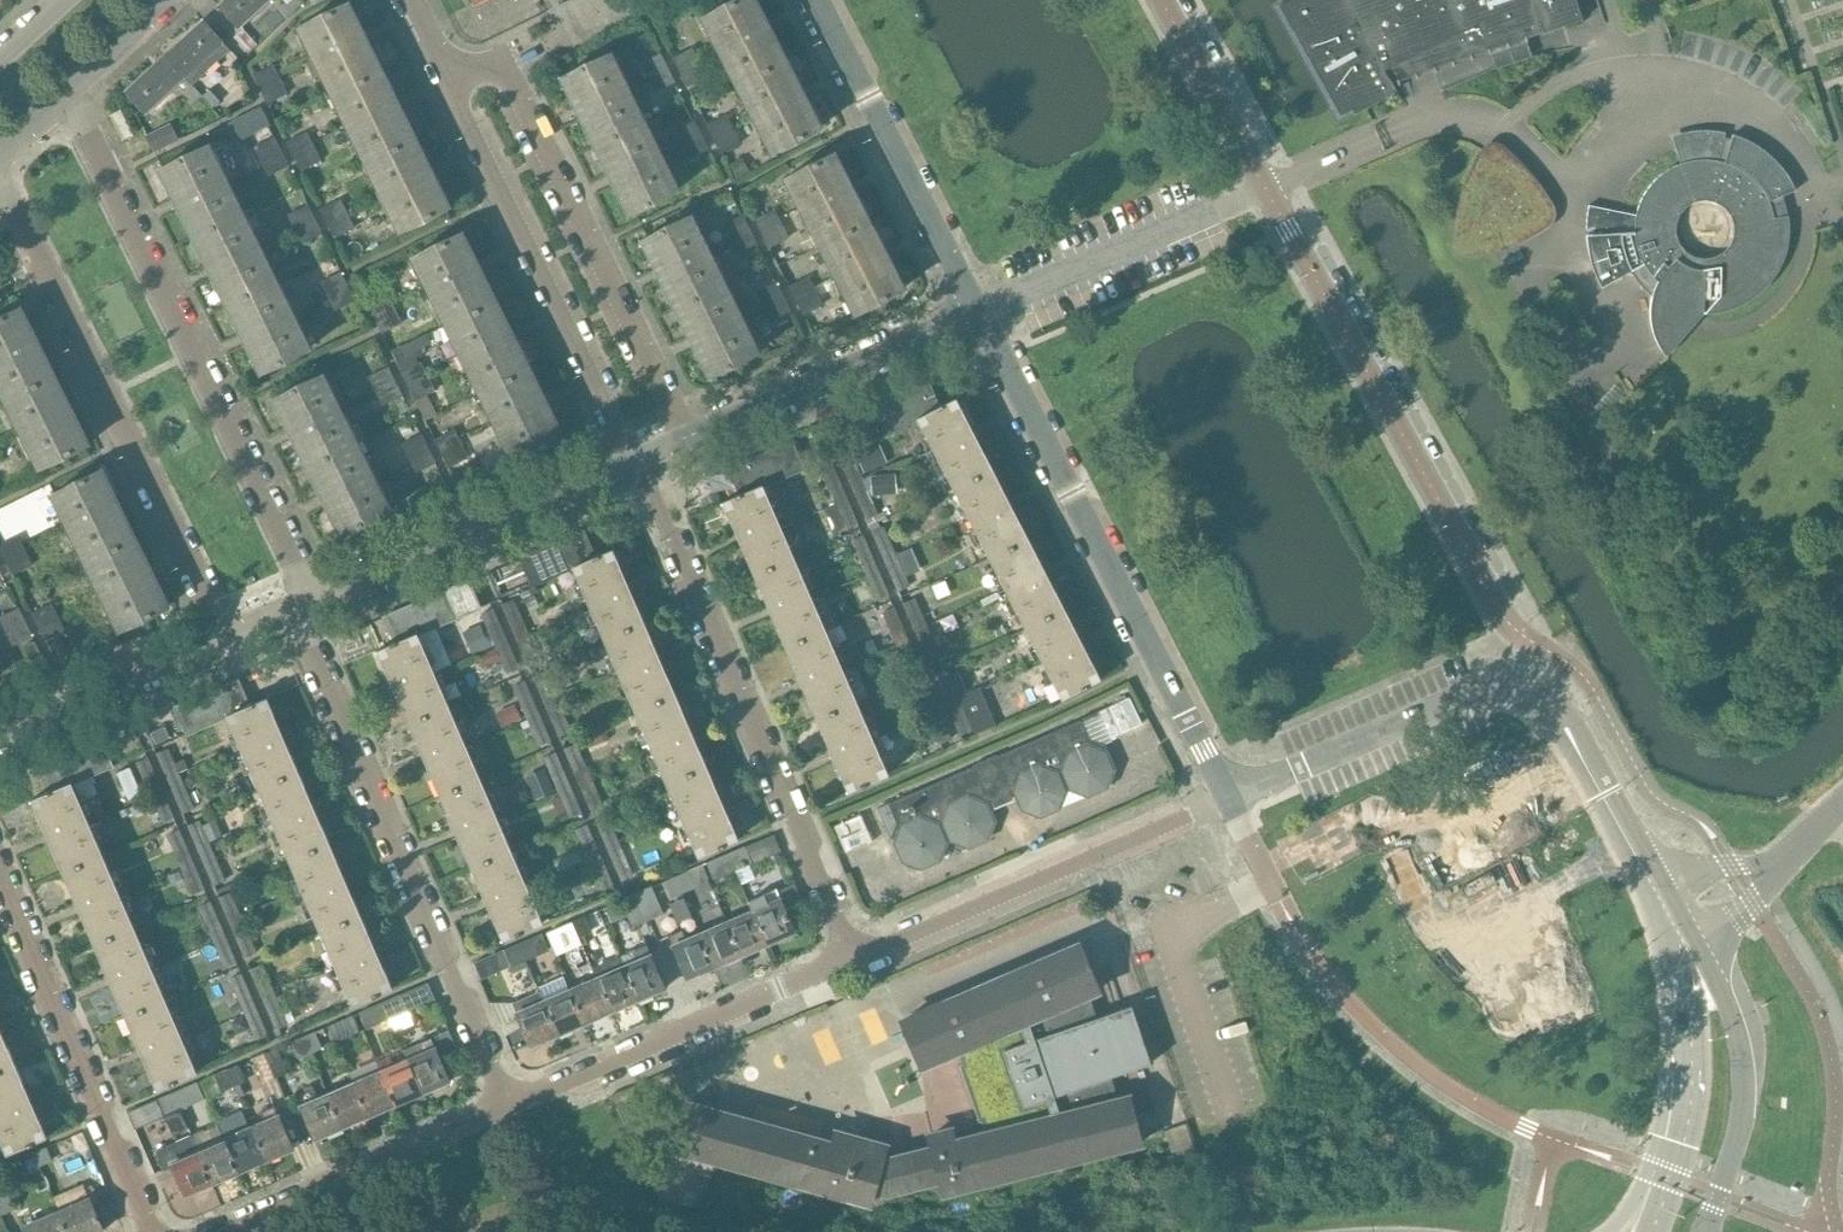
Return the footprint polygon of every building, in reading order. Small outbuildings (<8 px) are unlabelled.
[(219,6),(239,27),(268,0),(226,0),(219,6)] [(295,10),(303,2),(300,0),(288,0),(287,2),(295,10)] [(783,62),(751,0),(737,0),(704,16),(740,84),(783,62)] [(1271,3),(1329,107),(1337,122),(1342,120),(1355,113),(1396,90),(1394,86),(1491,53),(1496,68),(1531,56),(1526,41),(1528,41),(1527,38),(1582,19),(1576,0),(1275,0),(1271,3)] [(295,10),(287,2),(278,9),(286,18),(295,10)] [(336,94),(380,72),(346,4),(302,26),(336,94)] [(165,55),(184,77),(192,85),(231,51),(222,41),(203,21),(165,55)] [(258,44),(243,28),(233,38),(248,53),(258,44)] [(692,47),(682,52),(685,59),(689,66),(699,61),(692,47)] [(675,64),(685,59),(682,52),(672,57),(675,64)] [(653,65),(663,60),(660,53),(650,58),(653,65)] [(599,145),(643,123),(609,54),(565,76),(599,145)] [(165,55),(126,92),(145,113),(184,77),(165,55)] [(650,58),(640,62),(647,77),(657,72),(653,65),(650,58)] [(685,59),(675,64),(679,72),(689,66),(685,59)] [(663,60),(653,65),(657,72),(667,67),(663,60)] [(696,81),(706,76),(699,61),(689,66),(693,74),(696,81)] [(783,62),(740,84),(774,152),(819,130),(783,62)] [(287,94),(273,65),(253,74),(267,104),(287,94)] [(683,79),(693,74),(689,66),(679,72),(683,79)] [(661,79),(671,74),(667,67),(657,72),(661,79)] [(336,94),(369,161),(413,139),(380,72),(336,94)] [(654,92),(664,87),(661,79),(657,72),(647,77),(654,92)] [(671,74),(661,79),(664,87),(674,82),(671,74)] [(693,74),(683,79),(686,86),(696,81),(693,74)] [(201,96),(193,87),(185,94),(193,103),(201,96)] [(219,101),(209,90),(202,96),(213,107),(219,101)] [(261,107),(228,122),(237,141),(269,125),(261,107)] [(726,114),(716,119),(719,126),(723,133),(733,128),(726,114)] [(709,131),(719,126),(716,119),(705,124),(709,131)] [(687,133),(698,128),(694,120),(684,125),(687,133)] [(643,123),(599,145),(632,213),(676,191),(643,123)] [(674,130),(681,145),(691,140),(687,133),(684,125),(674,130)] [(171,126),(148,137),(154,150),(178,138),(171,126)] [(719,126),(709,131),(712,139),(723,133),(719,126)] [(698,128),(687,133),(691,140),(701,135),(698,128)] [(730,148),(741,143),(733,128),(723,133),(727,140),(730,148)] [(1789,223),(1788,215),(1784,200),(1798,195),(1796,191),(1794,185),(1789,177),(1783,168),(1777,161),(1772,156),(1766,151),(1758,145),(1752,141),(1747,139),(1738,135),(1732,133),(1731,138),(1724,137),(1725,132),(1714,130),(1706,130),(1701,130),(1693,130),(1688,131),(1690,146),(1676,149),(1680,163),(1676,165),(1670,168),(1665,171),(1661,173),(1656,178),(1652,182),(1650,184),(1646,190),(1643,195),(1641,198),(1638,205),(1637,210),(1636,214),(1589,205),(1587,217),(1586,229),(1593,229),(1593,234),(1586,235),(1589,253),(1594,270),(1601,287),(1630,271),(1640,284),(1652,295),(1651,302),(1650,307),(1650,313),(1650,318),(1651,320),(1653,330),(1657,339),(1660,346),(1666,355),(1694,323),(1693,320),(1699,313),(1708,313),(1717,312),(1727,310),(1733,308),(1736,307),(1741,305),(1748,301),(1753,297),(1760,292),(1765,288),(1770,282),(1774,277),(1778,270),(1781,264),(1784,256),(1786,250),(1788,243),(1789,235),(1789,233),(1789,223)] [(303,152),(313,146),(314,146),(306,132),(296,137),(300,144),(303,152)] [(716,146),(727,140),(723,133),(712,139),(716,146)] [(695,147),(705,142),(701,135),(691,140),(695,147)] [(268,149),(277,144),(274,137),(264,141),(268,149)] [(289,149),(290,149),(300,144),(296,137),(286,143),(289,149)] [(413,139),(369,161),(402,229),(447,207),(413,139)] [(688,159),(698,154),(695,147),(691,140),(681,145),(688,159)] [(727,140),(716,146),(720,153),(730,148),(727,140)] [(254,146),(261,161),(271,156),(268,149),(264,141),(254,146)] [(705,142),(695,147),(698,154),(709,149),(705,142)] [(277,144),(268,149),(271,156),(281,151),(277,144)] [(300,144),(290,149),(289,149),(293,157),(303,152),(300,144)] [(196,235),(241,213),(207,145),(163,167),(196,235)] [(314,146),(313,146),(303,152),(307,159),(311,166),(321,160),(314,146)] [(275,163),(285,158),(281,151),(271,156),(275,163)] [(297,164),(307,159),(303,152),(293,157),(297,164)] [(866,222),(831,155),(787,177),(822,245),(866,222)] [(268,175),(278,170),(275,163),(271,156),(261,161),(268,175)] [(285,158),(275,163),(278,170),(288,166),(285,158)] [(307,159),(297,164),(301,171),(311,166),(307,159)] [(1507,168),(1502,163),(1501,162),(1500,162),(1499,162),(1496,162),(1494,163),(1492,165),(1488,169),(1484,173),(1480,177),(1478,180),(1473,186),(1471,190),(1467,196),(1464,203),(1461,211),(1460,214),(1459,218),(1457,226),(1457,229),(1456,237),(1455,241),(1455,245),(1455,246),(1456,248),(1456,249),(1457,251),(1460,253),(1461,255),(1465,256),(1468,256),(1477,254),(1489,252),(1494,251),(1505,247),(1515,243),(1523,240),(1530,237),(1538,233),(1545,229),(1548,227),(1550,225),(1551,222),(1553,220),(1553,219),(1554,216),(1554,213),(1554,212),(1554,210),(1554,207),(1553,206),(1552,203),(1551,201),(1549,198),(1544,190),(1540,192),(1529,173),(1518,179),(1511,172),(1507,168)] [(315,197),(334,188),(330,180),(311,189),(315,197)] [(291,191),(300,209),(308,205),(299,187),(291,191)] [(340,199),(330,204),(333,211),(337,218),(347,213),(340,199)] [(323,216),(333,211),(330,204),(319,209),(323,216)] [(301,217),(311,212),(308,205),(300,209),(297,210),(301,217)] [(196,235),(230,303),(274,280),(250,232),(263,226),(254,207),(241,213),(196,235)] [(774,209),(764,214),(767,221),(771,228),(781,223),(774,209)] [(287,215),(295,229),(305,224),(301,217),(297,210),(287,215)] [(333,211),(323,216),(326,224),(337,218),(333,211)] [(311,212),(301,217),(305,224),(315,219),(311,212)] [(345,233),(355,228),(347,213),(337,218),(341,225),(345,233)] [(735,227),(745,222),(742,214),(732,219),(735,227)] [(757,226),(767,221),(764,214),(754,219),(757,226)] [(678,306),(722,284),(689,217),(645,239),(678,306)] [(330,231),(341,225),(337,218),(326,224),(330,231)] [(308,232),(319,226),(315,219),(305,224),(308,232)] [(722,225),(729,239),(739,234),(735,227),(732,219),(722,225)] [(767,221),(757,226),(761,233),(771,228),(767,221)] [(745,222),(735,227),(739,234),(749,229),(745,222)] [(866,222),(822,245),(857,312),(901,290),(866,222)] [(779,243),(789,238),(781,223),(771,228),(775,235),(779,243)] [(302,243),(312,238),(308,232),(305,224),(295,229),(302,243)] [(341,225),(330,231),(334,238),(345,233),(341,225)] [(319,226),(308,232),(312,238),(322,233),(319,226)] [(765,240),(775,235),(771,228),(761,233),(765,240)] [(743,241),(753,236),(749,229),(739,234),(743,241)] [(448,323),(493,301),(460,234),(415,256),(448,323)] [(729,239),(736,253),(746,248),(743,241),(739,234),(729,239)] [(775,235),(765,240),(769,248),(779,243),(775,235)] [(753,236),(743,241),(746,248),(756,243),(753,236)] [(339,269),(332,254),(321,259),(328,274),(339,269)] [(335,284),(344,279),(341,272),(331,277),(335,284)] [(274,280),(230,303),(264,371),(308,349),(283,299),(295,293),(285,275),(274,280)] [(808,276),(798,281),(802,288),(805,295),(815,290),(808,276)] [(331,277),(321,281),(328,296),(338,291),(335,284),(331,277)] [(344,279),(335,284),(338,291),(348,286),(344,279)] [(770,294),(780,289),(776,281),(766,286),(770,294)] [(791,293),(802,288),(798,281),(788,286),(791,293)] [(722,284),(678,306),(712,375),(756,354),(722,284)] [(342,298),(351,294),(348,286),(338,291),(342,298)] [(766,286),(756,292),(764,306),(774,301),(770,294),(766,286)] [(802,288),(791,293),(795,300),(805,295),(802,288)] [(780,289),(770,294),(774,301),(783,296),(780,289)] [(812,309),(822,304),(815,290),(805,295),(809,302),(812,309)] [(335,310),(345,305),(342,298),(338,291),(328,296),(335,310)] [(351,294),(342,298),(345,305),(355,301),(351,294)] [(387,294),(377,300),(380,307),(384,314),(394,309),(387,294)] [(798,308),(809,302),(805,295),(795,300),(798,308)] [(777,308),(787,303),(783,296),(774,301),(777,308)] [(370,312),(380,307),(377,300),(367,305),(370,312)] [(448,323),(482,391),(527,369),(493,301),(448,323)] [(771,320),(781,315),(777,308),(774,301),(764,306),(771,320)] [(809,302),(798,308),(802,314),(812,309),(809,302)] [(787,303),(777,308),(781,315),(791,310),(787,303)] [(8,398),(52,376),(19,307),(0,316),(0,382),(8,398)] [(380,307),(370,312),(374,319),(384,314),(380,307)] [(392,329),(402,323),(394,309),(384,314),(388,321),(392,329)] [(378,326),(388,321),(384,314),(374,319),(378,326)] [(388,321),(378,326),(382,334),(392,329),(388,321)] [(410,366),(400,346),(391,350),(401,371),(410,366)] [(410,366),(414,373),(418,380),(427,375),(420,361),(410,366)] [(381,379),(391,374),(388,366),(377,372),(381,379)] [(410,366),(401,371),(400,372),(403,379),(414,373),(410,366)] [(527,369),(482,391),(516,460),(561,438),(527,369)] [(377,372),(368,377),(375,391),(385,386),(381,379),(377,372)] [(414,373),(403,379),(407,386),(418,380),(414,373)] [(391,374),(381,379),(385,386),(395,381),(391,374)] [(277,397),(311,466),(355,443),(321,375),(277,397)] [(425,395),(427,395),(435,391),(427,375),(418,380),(421,388),(425,395)] [(52,376),(8,398),(41,466),(86,444),(52,376)] [(410,393),(421,388),(418,380),(407,386),(410,393)] [(388,394),(399,388),(395,381),(385,386),(388,394)] [(928,383),(865,410),(877,437),(917,419),(917,418),(942,405),(942,404),(937,406),(928,383)] [(382,405),(392,400),(388,394),(385,386),(375,391),(382,405)] [(399,388),(388,394),(392,400),(402,395),(399,388)] [(421,388),(410,393),(414,401),(425,395),(421,388)] [(414,401),(415,401),(425,420),(437,415),(436,413),(442,411),(435,397),(430,399),(427,395),(425,395),(414,401)] [(991,469),(972,432),(956,400),(957,400),(956,398),(942,405),(917,418),(917,419),(953,489),(991,469)] [(364,417),(375,411),(370,400),(358,405),(364,417)] [(454,429),(444,434),(447,441),(451,448),(461,443),(454,429)] [(415,446),(425,441),(421,434),(411,439),(415,446)] [(437,446),(447,441),(444,434),(434,439),(437,446)] [(411,439),(402,443),(409,458),(419,453),(415,446),(411,439)] [(425,441),(415,446),(419,453),(428,448),(425,441)] [(447,441),(437,446),(441,453),(451,448),(447,441)] [(803,469),(797,456),(791,442),(729,469),(740,493),(735,495),(735,496),(761,485),(762,486),(803,469)] [(355,443),(311,466),(344,534),(389,512),(355,443)] [(468,458),(461,443),(451,448),(455,455),(458,463),(468,458)] [(422,460),(432,455),(428,448),(419,453),(422,460)] [(444,461),(455,455),(451,448),(441,453),(444,461)] [(416,472),(426,467),(422,460),(419,453),(409,458),(416,472)] [(432,455),(422,460),(426,467),(436,462),(432,455)] [(455,455),(444,461),(448,468),(458,463),(455,455)] [(851,455),(839,460),(844,470),(856,465),(851,455)] [(831,464),(819,469),(824,479),(835,474),(831,464)] [(856,465),(844,470),(848,480),(860,475),(856,465)] [(953,489),(989,558),(1027,539),(991,469),(953,489)] [(88,561),(132,539),(98,470),(54,492),(88,561)] [(824,479),(828,489),(840,484),(835,474),(824,479)] [(872,495),(896,494),(895,474),(871,475),(872,495)] [(860,475),(848,480),(853,490),(864,485),(860,475)] [(828,489),(832,499),(844,494),(840,484),(828,489)] [(793,558),(762,486),(761,485),(735,496),(720,503),(721,504),(723,503),(754,575),(793,558)] [(864,485),(853,490),(857,500),(868,495),(864,485)] [(832,499),(835,504),(837,508),(848,504),(844,494),(832,499)] [(868,495),(857,500),(862,510),(873,505),(868,495)] [(852,513),(848,504),(837,508),(841,518),(852,513)] [(866,519),(877,514),(873,505),(862,510),(866,519)] [(852,513),(841,518),(845,528),(856,523),(852,513)] [(894,523),(883,528),(887,537),(890,544),(901,540),(894,523)] [(883,527),(872,532),(876,542),(887,537),(883,528),(883,527)] [(521,559),(532,585),(533,585),(573,568),(572,568),(599,556),(599,554),(594,556),(583,532),(521,559)] [(8,540),(11,547),(15,555),(25,549),(18,535),(8,540)] [(862,536),(851,541),(855,551),(867,546),(862,536)] [(887,537),(876,542),(880,552),(891,547),(890,544),(887,537)] [(132,539),(88,561),(122,630),(166,608),(132,539)] [(989,558),(1025,629),(1064,609),(1027,539),(989,558)] [(0,544),(0,550),(1,553),(11,547),(8,540),(0,544)] [(867,546),(855,551),(860,561),(871,556),(867,546)] [(1,553),(5,560),(15,555),(11,547),(1,553)] [(891,547),(880,552),(885,562),(896,557),(891,547)] [(23,570),(33,565),(25,549),(15,555),(19,562),(23,570)] [(573,568),(591,610),(604,640),(644,623),(613,552),(615,551),(614,550),(599,556),(572,568),(573,568)] [(5,560),(8,567),(19,562),(15,555),(5,560)] [(864,571),(875,566),(871,556),(860,561),(864,571)] [(896,557),(885,562),(889,572),(900,567),(896,557)] [(824,630),(793,558),(754,575),(785,646),(824,630)] [(12,575),(23,570),(19,562),(8,567),(12,575)] [(875,566),(864,571),(868,580),(879,576),(875,566)] [(900,567),(889,572),(893,582),(904,577),(900,567)] [(879,576),(868,580),(872,590),(884,586),(879,576)] [(897,591),(908,586),(904,577),(893,582),(897,591)] [(480,609),(472,590),(468,582),(446,591),(457,618),(458,619),(480,609)] [(876,600),(888,595),(884,586),(872,590),(876,600)] [(531,588),(520,592),(524,603),(535,599),(531,588)] [(418,635),(457,618),(446,591),(384,617),(394,642),(390,643),(390,645),(417,634),(418,635)] [(914,599),(903,604),(907,614),(918,609),(914,599)] [(514,601),(503,606),(507,616),(518,611),(514,601)] [(51,602),(41,608),(45,615),(49,622),(59,617),(51,602)] [(23,615),(19,607),(9,612),(13,620),(23,615)] [(41,608),(31,613),(35,620),(45,615),(41,608)] [(894,608),(882,613),(886,622),(898,618),(894,608)] [(907,614),(911,624),(922,619),(918,609),(907,614)] [(1025,629),(1061,699),(1080,689),(1081,690),(1087,687),(1086,686),(1101,678),(1100,677),(1099,678),(1064,609),(1025,629)] [(494,610),(482,614),(487,624),(498,619),(494,610)] [(518,611),(507,616),(511,626),(523,621),(518,611)] [(14,647),(24,642),(20,634),(16,627),(13,620),(9,612),(0,617),(0,619),(14,647)] [(26,622),(23,615),(13,620),(16,627),(26,622)] [(35,620),(39,627),(49,622),(45,615),(35,620)] [(56,636),(67,631),(59,617),(49,622),(52,629),(56,636)] [(886,622),(891,632),(902,628),(898,618),(886,622)] [(498,619),(487,624),(491,634),(502,629),(498,619)] [(911,624),(916,633),(927,629),(922,619),(911,624)] [(523,621),(511,626),(515,635),(527,631),(523,621)] [(30,629),(26,622),(16,627),(20,634),(30,629)] [(39,627),(43,634),(52,629),(49,622),(39,627)] [(604,640),(634,711),(674,694),(644,623),(604,640)] [(891,632),(895,642),(906,637),(902,628),(891,632)] [(24,642),(34,637),(30,629),(20,634),(24,642)] [(47,641),(56,636),(52,629),(43,634),(47,641)] [(502,629),(491,634),(495,644),(506,639),(502,629)] [(916,633),(920,643),(931,639),(927,629),(916,633)] [(856,702),(843,672),(824,630),(785,646),(816,718),(856,702)] [(527,631),(515,635),(520,645),(531,640),(527,631)] [(378,652),(409,723),(449,707),(418,635),(417,634),(390,645),(376,651),(376,653),(378,652)] [(895,642),(898,648),(899,652),(911,647),(906,637),(895,642)] [(506,639),(495,644),(497,647),(499,654),(511,649),(506,639)] [(920,643),(924,653),(935,648),(931,639),(920,643)] [(531,640),(520,645),(524,655),(535,650),(531,640)] [(502,659),(499,654),(497,647),(476,656),(481,668),(502,659)] [(899,652),(904,662),(915,657),(911,647),(899,652)] [(928,662),(939,658),(935,648),(924,653),(928,662)] [(511,649),(499,654),(502,659),(504,664),(515,659),(511,649)] [(528,665),(540,660),(535,650),(524,655),(528,665)] [(908,672),(919,667),(915,657),(904,662),(908,672)] [(508,673),(519,669),(515,659),(504,664),(508,673)] [(945,671),(934,676),(939,686),(949,681),(947,676),(945,671)] [(957,671),(947,676),(949,681),(954,691),(955,695),(965,690),(957,671)] [(545,673),(534,678),(538,687),(549,682),(545,673)] [(188,734),(228,716),(227,716),(254,704),(253,702),(248,704),(238,680),(176,708),(188,734)] [(925,680),(913,685),(918,695),(929,690),(925,680)] [(518,696),(529,691),(525,681),(513,686),(518,696)] [(949,681),(939,686),(943,696),(954,691),(949,681)] [(549,682),(538,687),(542,697),(554,692),(549,682)] [(975,689),(956,697),(958,701),(960,706),(962,711),(966,721),(970,728),(970,730),(972,733),(990,725),(975,689)] [(918,695),(922,705),(933,700),(929,690),(918,695)] [(518,696),(522,705),(522,706),(533,701),(529,691),(518,696)] [(954,691),(943,696),(947,706),(958,701),(956,697),(955,695),(954,691)] [(554,692),(542,697),(547,707),(558,702),(554,692)] [(634,711),(666,785),(706,767),(674,694),(634,711)] [(1129,697),(1119,702),(1131,728),(1142,723),(1129,697)] [(228,716),(246,758),(259,789),(299,771),(268,700),(270,700),(269,698),(254,704),(227,716),(228,716)] [(922,705),(926,714),(938,710),(933,700),(922,705)] [(537,711),(533,701),(522,706),(526,716),(537,711)] [(958,701),(947,706),(951,715),(962,711),(958,701)] [(547,707),(551,717),(562,712),(558,702),(547,707)] [(816,718),(834,760),(847,789),(845,790),(846,792),(861,786),(861,787),(867,785),(866,783),(887,774),(856,702),(816,718)] [(1119,702),(1097,712),(1105,729),(1110,739),(1111,738),(1120,733),(1131,728),(1119,702)] [(528,719),(526,716),(522,706),(522,705),(498,715),(504,729),(528,719)] [(409,723),(440,795),(480,778),(449,707),(409,723)] [(926,714),(931,724),(942,719),(938,710),(926,714)] [(529,722),(529,723),(530,725),(542,721),(537,711),(526,716),(528,719),(529,722)] [(962,711),(951,715),(956,725),(966,721),(962,711)] [(555,727),(566,722),(562,712),(551,717),(555,727)] [(931,724),(935,734),(946,729),(942,719),(931,724)] [(945,846),(947,842),(945,839),(949,837),(950,840),(969,846),(987,839),(994,821),(986,802),(1014,790),(1022,808),(1040,816),(1059,808),(1066,790),(1065,787),(1069,785),(1070,789),(1088,795),(1106,787),(1113,769),(1105,751),(1104,750),(1106,745),(1090,738),(1082,721),(1079,720),(996,757),(996,755),(971,765),(972,767),(877,808),(890,838),(895,841),(895,843),(903,861),(921,868),(939,860),(945,846)] [(546,730),(542,721),(530,725),(535,735),(546,730)] [(970,730),(970,728),(966,721),(956,725),(960,735),(970,730)] [(559,736),(571,732),(566,722),(555,727),(559,736)] [(939,744),(950,739),(946,729),(935,734),(939,744)] [(539,745),(550,740),(546,730),(535,735),(536,737),(539,745)] [(73,783),(113,766),(101,739),(39,766),(49,790),(45,792),(45,793),(73,782),(73,783)] [(576,745),(565,750),(569,759),(581,755),(576,745)] [(169,749),(158,754),(162,764),(173,759),(169,749)] [(556,753),(545,758),(549,768),(560,763),(556,753)] [(173,759),(178,769),(179,772),(188,769),(182,755),(173,759)] [(569,759),(573,769),(585,764),(581,755),(569,759)] [(149,758),(138,763),(142,772),(154,768),(149,758)] [(178,769),(173,759),(162,764),(166,774),(178,769)] [(549,768),(553,778),(565,773),(560,763),(549,768)] [(573,769),(578,779),(589,774),(585,764),(573,769)] [(666,785),(693,846),(698,856),(718,847),(719,848),(724,846),(724,845),(739,839),(739,837),(737,838),(706,767),(666,785)] [(142,772),(146,782),(158,777),(154,768),(142,772)] [(166,774),(171,784),(182,779),(179,772),(178,769),(166,774)] [(277,830),(290,859),(330,842),(299,771),(259,789),(277,830)] [(553,778),(557,788),(569,783),(565,773),(553,778)] [(578,779),(582,789),(594,784),(589,774),(578,779)] [(162,787),(158,777),(146,782),(151,792),(162,787)] [(511,850),(480,778),(440,795),(458,837),(471,867),(511,850)] [(186,789),(182,779),(171,784),(175,794),(186,789)] [(45,793),(40,795),(31,799),(32,801),(33,800),(52,846),(63,872),(103,854),(99,846),(73,783),(73,782),(45,793)] [(557,788),(561,795),(562,798),(573,793),(569,783),(557,788)] [(582,789),(586,799),(598,794),(594,784),(582,789)] [(151,792),(155,802),(167,797),(162,787),(151,792)] [(191,799),(186,789),(175,794),(179,803),(191,799)] [(562,798),(566,807),(577,803),(573,793),(562,798)] [(590,809),(602,804),(598,794),(586,799),(590,809)] [(155,802),(159,812),(171,807),(167,797),(155,802)] [(183,813),(195,808),(191,799),(179,803),(183,813)] [(570,818),(582,813),(577,803),(566,807),(570,818)] [(163,822),(175,816),(171,807),(159,812),(163,822)] [(861,815),(834,826),(846,853),(872,841),(861,815)] [(608,817),(596,822),(600,832),(612,827),(608,817)] [(201,822),(189,826),(194,836),(205,832),(201,822)] [(587,826),(576,831),(580,840),(592,836),(587,826)] [(600,832),(605,842),(616,837),(612,827),(600,832)] [(181,830),(169,835),(173,845),(185,840),(181,830)] [(209,841),(205,832),(194,836),(198,846),(209,841)] [(580,840),(584,850),(596,845),(592,836),(580,840)] [(605,842),(607,846),(609,852),(620,847),(616,837),(605,842)] [(185,840),(173,845),(178,855),(189,850),(185,840)] [(212,846),(209,841),(198,846),(202,856),(214,851),(212,846)] [(361,915),(348,884),(330,842),(290,859),(321,933),(361,915)] [(584,850),(589,860),(600,855),(596,845),(584,850)] [(744,846),(738,849),(715,858),(723,876),(751,864),(744,846)] [(609,852),(613,862),(625,857),(620,847),(609,852)] [(189,850),(178,855),(182,865),(193,860),(189,850)] [(471,867),(489,908),(502,938),(500,939),(501,940),(515,934),(516,936),(522,933),(521,932),(542,923),(511,850),(471,867)] [(218,861),(214,851),(202,856),(206,866),(218,861)] [(135,927),(121,896),(103,854),(63,872),(94,944),(135,927)] [(604,865),(600,855),(589,860),(593,870),(604,865)] [(617,871),(629,867),(625,857),(613,862),(617,871)] [(715,858),(706,862),(714,880),(723,876),(715,858)] [(193,860),(182,865),(186,875),(197,870),(193,860)] [(218,861),(206,866),(210,876),(222,871),(218,861)] [(703,863),(674,876),(682,894),(695,888),(694,886),(710,879),(703,863)] [(608,875),(604,865),(593,870),(597,880),(608,875)] [(621,881),(633,876),(629,867),(617,871),(621,881)] [(197,870),(186,875),(190,884),(201,880),(197,870)] [(214,885),(226,880),(222,871),(210,876),(214,885)] [(601,889),(612,884),(608,875),(597,880),(601,889)] [(674,876),(663,881),(671,899),(682,894),(674,876)] [(194,894),(205,889),(201,880),(190,884),(194,894)] [(651,886),(635,893),(647,920),(663,913),(651,886)] [(748,901),(752,911),(767,946),(795,934),(775,890),(748,901)] [(232,893),(220,898),(224,909),(236,904),(232,893)] [(635,893),(621,899),(632,926),(647,920),(635,893)] [(211,902),(200,907),(204,917),(215,912),(211,902)] [(240,913),(236,904),(224,909),(228,919),(240,913)] [(614,907),(604,911),(608,920),(618,916),(614,907)] [(752,911),(726,922),(741,957),(767,946),(752,911)] [(219,922),(215,912),(204,917),(208,927),(219,922)] [(228,919),(233,928),(245,923),(240,913),(228,919)] [(321,933),(339,975),(352,1006),(373,997),(374,998),(379,996),(379,994),(393,988),(393,986),(392,987),(361,915),(321,933)] [(571,921),(578,938),(579,938),(583,946),(587,944),(583,936),(591,933),(583,915),(571,921)] [(571,921),(560,925),(568,943),(578,938),(571,921)] [(208,927),(212,937),(224,932),(219,922),(208,927)] [(726,922),(699,934),(714,969),(741,957),(726,922)] [(249,933),(245,923),(233,928),(237,938),(249,933)] [(94,944),(108,975),(126,1017),(166,1000),(135,927),(94,944)] [(714,969),(699,934),(685,940),(681,930),(668,936),(687,981),(714,969)] [(224,932),(212,937),(217,947),(228,942),(224,932)] [(253,943),(249,933),(237,938),(241,948),(253,943)] [(541,933),(529,939),(537,955),(549,950),(541,933)] [(529,939),(502,951),(509,967),(537,955),(529,939)] [(228,942),(217,947),(221,957),(232,952),(228,942)] [(245,958),(257,952),(253,943),(241,948),(245,958)] [(886,1193),(906,1188),(941,1179),(944,1193),(963,1189),(1089,1156),(1140,1143),(1129,1097),(1118,1100),(1111,1077),(1151,1063),(1132,1005),(1096,1017),(1088,994),(1098,989),(1079,945),(902,1021),(921,1066),(958,1050),(962,1063),(959,1064),(979,1122),(982,1120),(986,1133),(955,1141),(952,1130),(930,1136),(933,1148),(888,1159),(882,1158),(885,1146),(883,1146),(883,1147),(865,1142),(865,1141),(835,1133),(831,1144),(709,1110),(685,1103),(672,1149),(674,1150),(675,1148),(715,1159),(714,1161),(717,1161),(717,1160),(757,1171),(756,1172),(758,1172),(758,1171),(798,1182),(798,1183),(800,1184),(800,1183),(840,1194),(840,1196),(845,1197),(846,1194),(865,1199),(864,1202),(869,1204),(873,1191),(886,1194),(886,1193)] [(622,967),(638,1002),(664,990),(645,946),(632,951),(636,961),(622,967)] [(225,966),(236,961),(232,952),(221,957),(225,966)] [(611,1013),(638,1002),(622,967),(618,956),(591,968),(596,978),(611,1013)] [(262,966),(251,971),(255,981),(266,976),(262,966)] [(242,974),(230,979),(235,989),(246,984),(242,974)] [(266,976),(255,981),(259,990),(271,985),(266,976)] [(596,978),(570,990),(585,1025),(611,1013),(596,978)] [(246,984),(235,989),(239,999),(250,994),(246,984)] [(271,985),(259,990),(263,1000),(275,995),(271,985)] [(570,990),(543,1001),(558,1036),(585,1025),(570,990)] [(233,1017),(244,1012),(243,1009),(254,1004),(250,994),(239,999),(240,1003),(230,1008),(233,1017)] [(275,995),(263,1000),(268,1010),(279,1005),(275,995)] [(399,996),(370,1009),(377,1025),(406,1012),(399,996)] [(543,1001),(542,1002),(529,1007),(525,997),(504,1006),(509,1019),(517,1016),(531,1048),(558,1036),(543,1001)] [(197,1072),(184,1041),(166,1000),(126,1017),(139,1048),(157,1089),(156,1090),(156,1091),(170,1084),(171,1086),(177,1083),(176,1081),(197,1072)] [(244,1012),(246,1015),(247,1019),(259,1014),(254,1004),(243,1009),(244,1012)] [(279,1005),(268,1010),(272,1020),(283,1015),(279,1005)] [(370,1009),(359,1014),(366,1030),(377,1025),(370,1009)] [(259,1014),(247,1019),(251,1029),(263,1024),(259,1014)] [(276,1029),(287,1025),(283,1015),(272,1020),(276,1029)] [(360,1032),(353,1016),(329,1027),(336,1042),(360,1032)] [(255,1038),(267,1033),(263,1024),(251,1029),(255,1038)] [(15,1064),(0,1029),(0,1071),(15,1064)] [(315,1033),(304,1038),(311,1054),(322,1049),(315,1033)] [(304,1038),(293,1042),(300,1058),(311,1054),(304,1038)] [(407,1060),(422,1095),(449,1083),(430,1038),(416,1045),(420,1054),(407,1060)] [(265,1054),(263,1055),(273,1078),(283,1073),(273,1051),(265,1054)] [(263,1055),(253,1060),(264,1083),(273,1078),(263,1055)] [(395,1106),(422,1095),(407,1060),(380,1071),(395,1106)] [(7,1154),(28,1145),(29,1147),(34,1144),(34,1143),(48,1137),(48,1135),(46,1136),(15,1064),(0,1071),(0,1139),(7,1154)] [(239,1066),(227,1071),(234,1087),(246,1082),(239,1066)] [(227,1071),(216,1076),(223,1092),(234,1087),(227,1071)] [(369,1118),(395,1106),(380,1071),(354,1083),(369,1118)] [(343,1129),(369,1118),(354,1083),(328,1094),(343,1129)] [(197,1084),(185,1089),(192,1105),(204,1099),(197,1084)] [(185,1089),(157,1101),(164,1117),(192,1105),(185,1089)] [(343,1129),(328,1094),(314,1101),(309,1091),(296,1096),(315,1141),(343,1129)] [(251,1128),(266,1162),(293,1150),(274,1106),(261,1112),(265,1122),(251,1128)] [(243,1111),(217,1122),(224,1139),(239,1174),(266,1162),(251,1128),(243,1111)] [(213,1185),(198,1150),(191,1135),(155,1150),(165,1173),(174,1169),(186,1197),(213,1185)] [(74,1137),(54,1146),(58,1155),(78,1146),(74,1137)] [(224,1139),(198,1150),(213,1185),(239,1174),(224,1139)] [(33,1154),(38,1166),(52,1160),(46,1148),(33,1154)] [(52,1161),(41,1166),(44,1174),(47,1172),(52,1182),(59,1179),(52,1161)] [(14,1209),(0,1176),(0,1215),(14,1209)] [(67,1231),(101,1231),(104,1230),(91,1198),(58,1212),(67,1231)] [(58,1212),(26,1226),(28,1231),(67,1231),(58,1212)]
